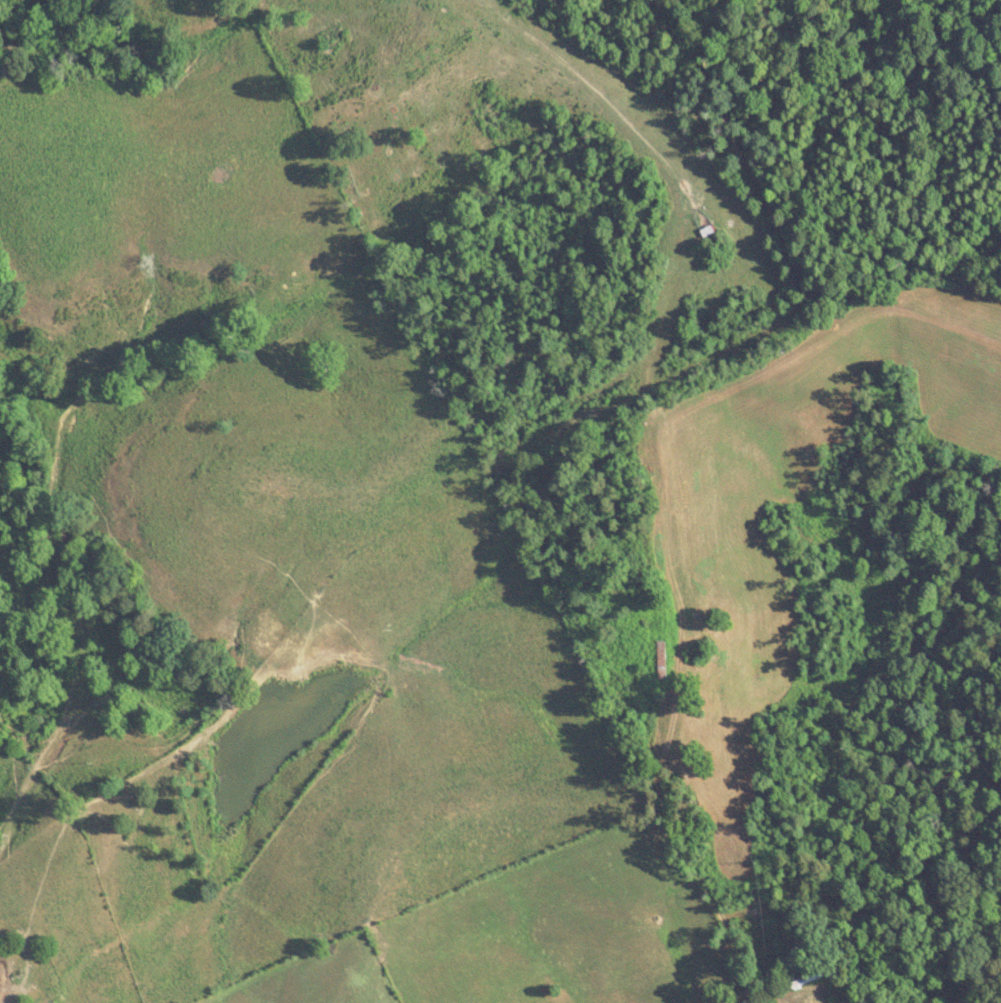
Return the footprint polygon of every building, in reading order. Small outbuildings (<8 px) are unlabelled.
[(821,976),(819,970),(785,984),(788,990),(821,976)]
